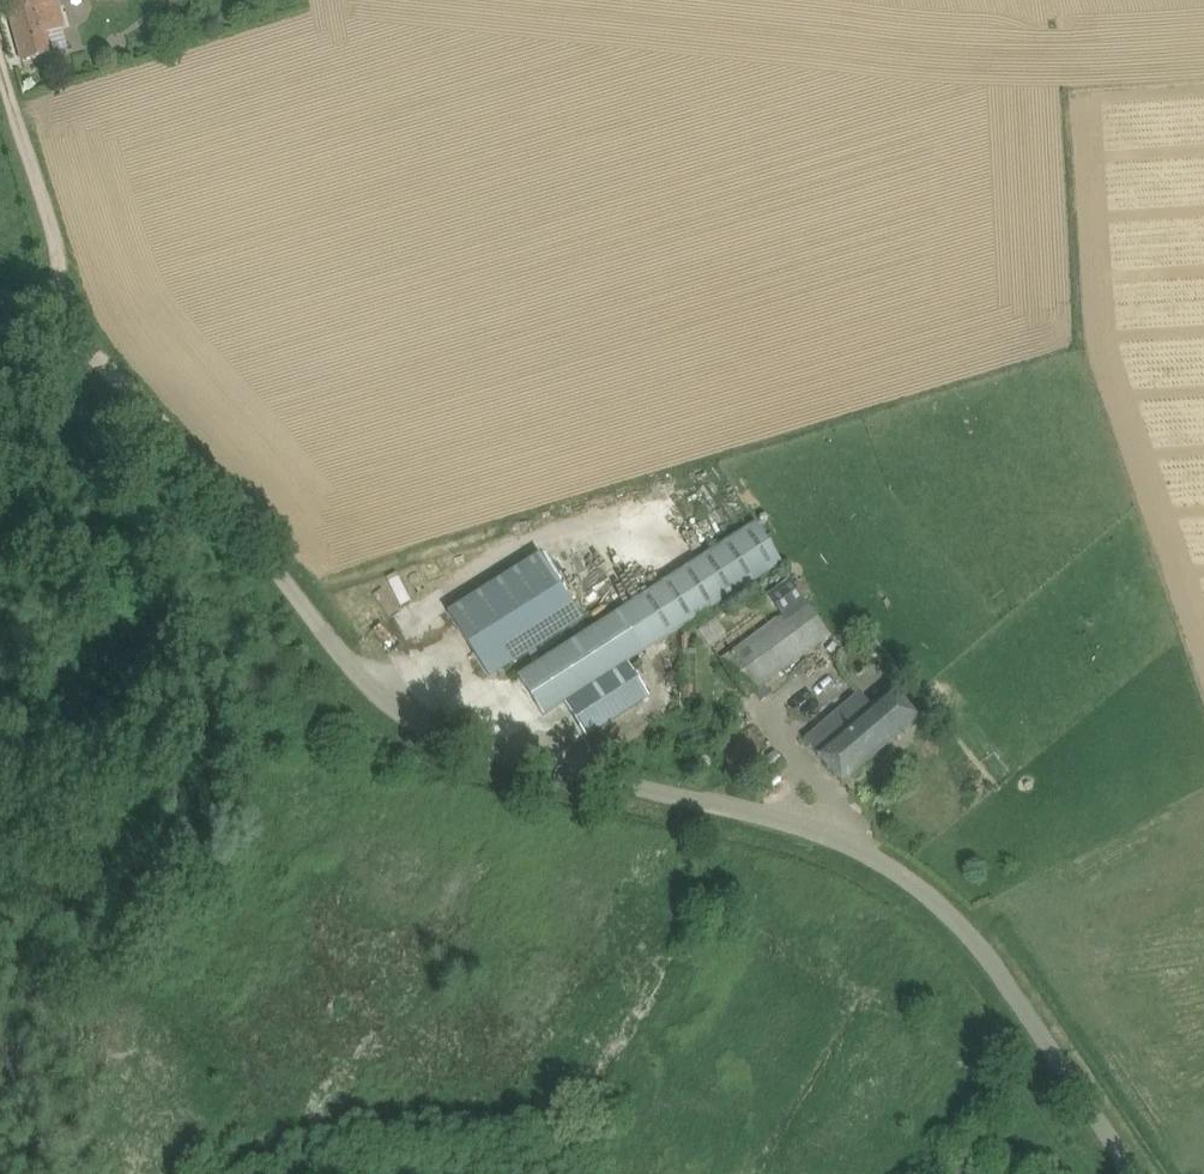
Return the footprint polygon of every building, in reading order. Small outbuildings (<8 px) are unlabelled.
[(56,52),(56,51),(68,48),(63,29),(67,28),(59,0),(6,0),(8,9),(23,61),(56,52)] [(561,704),(610,673),(784,562),(759,523),(513,679),(538,719),(561,704)] [(490,677),(582,619),(541,553),(448,612),(490,677)] [(747,697),(813,649),(832,636),(789,577),(767,593),(782,614),(720,660),(747,697)] [(699,631),(704,639),(721,626),(716,618),(699,631)] [(633,708),(610,673),(561,704),(584,740),(633,708)] [(842,783),(918,718),(891,687),(871,704),(861,692),(805,740),(842,783)]
